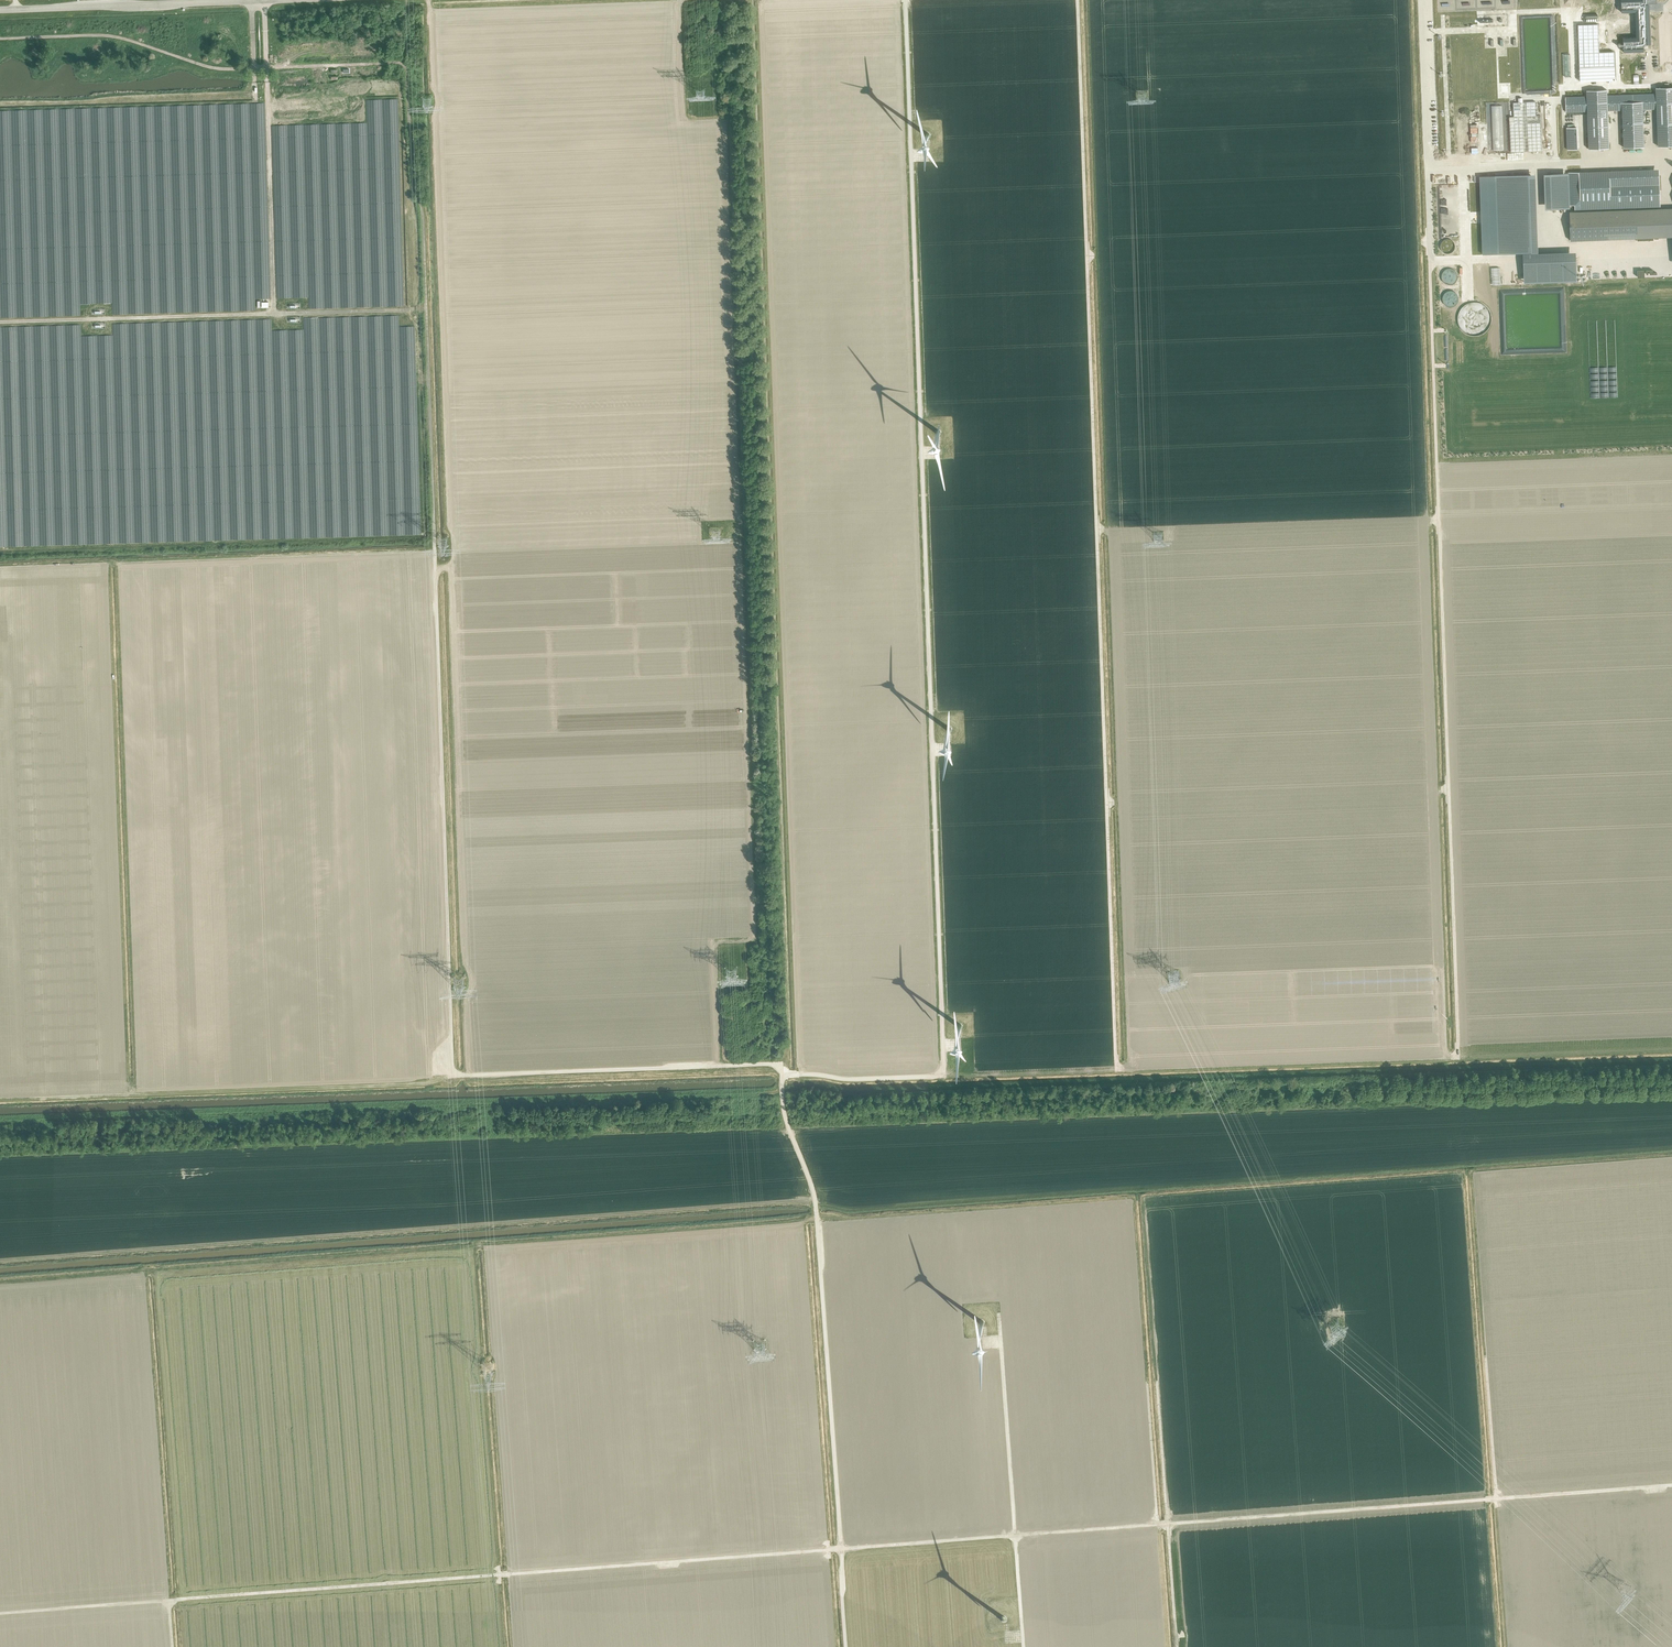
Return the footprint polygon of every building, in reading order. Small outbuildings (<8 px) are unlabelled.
[(1621,46),(1623,46),(1623,52),(1644,51),(1644,45),(1645,44),(1650,44),(1649,12),(1646,12),(1646,3),(1656,3),(1656,0),(1643,0),(1642,0),(1582,0),(1582,5),(1579,5),(1578,5),(1577,5),(1577,6),(1576,6),(1576,7),(1577,8),(1578,8),(1578,9),(1579,9),(1579,8),(1580,8),(1582,8),(1582,14),(1635,12),(1636,37),(1623,38),(1623,43),(1621,44),(1620,43),(1619,43),(1618,43),(1618,44),(1618,45),(1618,46),(1619,46),(1619,47),(1620,47),(1620,46),(1621,46)] [(1598,24),(1577,24),(1579,81),(1615,80),(1614,51),(1599,52),(1598,24)] [(1566,112),(1585,111),(1585,110),(1587,110),(1589,149),(1609,148),(1607,109),(1610,109),(1610,110),(1622,110),(1624,147),(1644,146),(1642,109),(1657,108),(1658,146),(1671,145),(1671,87),(1656,88),(1656,93),(1607,95),(1607,90),(1586,90),(1587,96),(1584,96),(1565,97),(1566,112)] [(1509,124),(1511,152),(1542,151),(1540,115),(1536,115),(1535,101),(1513,102),(1514,123),(1509,124)] [(1491,106),(1493,150),(1504,150),(1502,106),(1491,106)] [(1566,128),(1567,149),(1577,149),(1576,127),(1566,128)] [(1543,173),(1544,208),(1569,207),(1569,205),(1568,172),(1543,173)] [(1611,199),(1579,200),(1578,172),(1568,172),(1569,205),(1575,204),(1575,210),(1575,211),(1569,212),(1570,240),(1636,238),(1635,208),(1660,207),(1659,175),(1610,177),(1611,199)] [(1494,175),(1496,253),(1521,252),(1536,252),(1534,173),(1494,175)] [(1636,238),(1671,236),(1671,206),(1660,207),(1635,208),(1636,238)] [(1536,252),(1521,252),(1522,281),(1575,279),(1574,251),(1536,252)]
